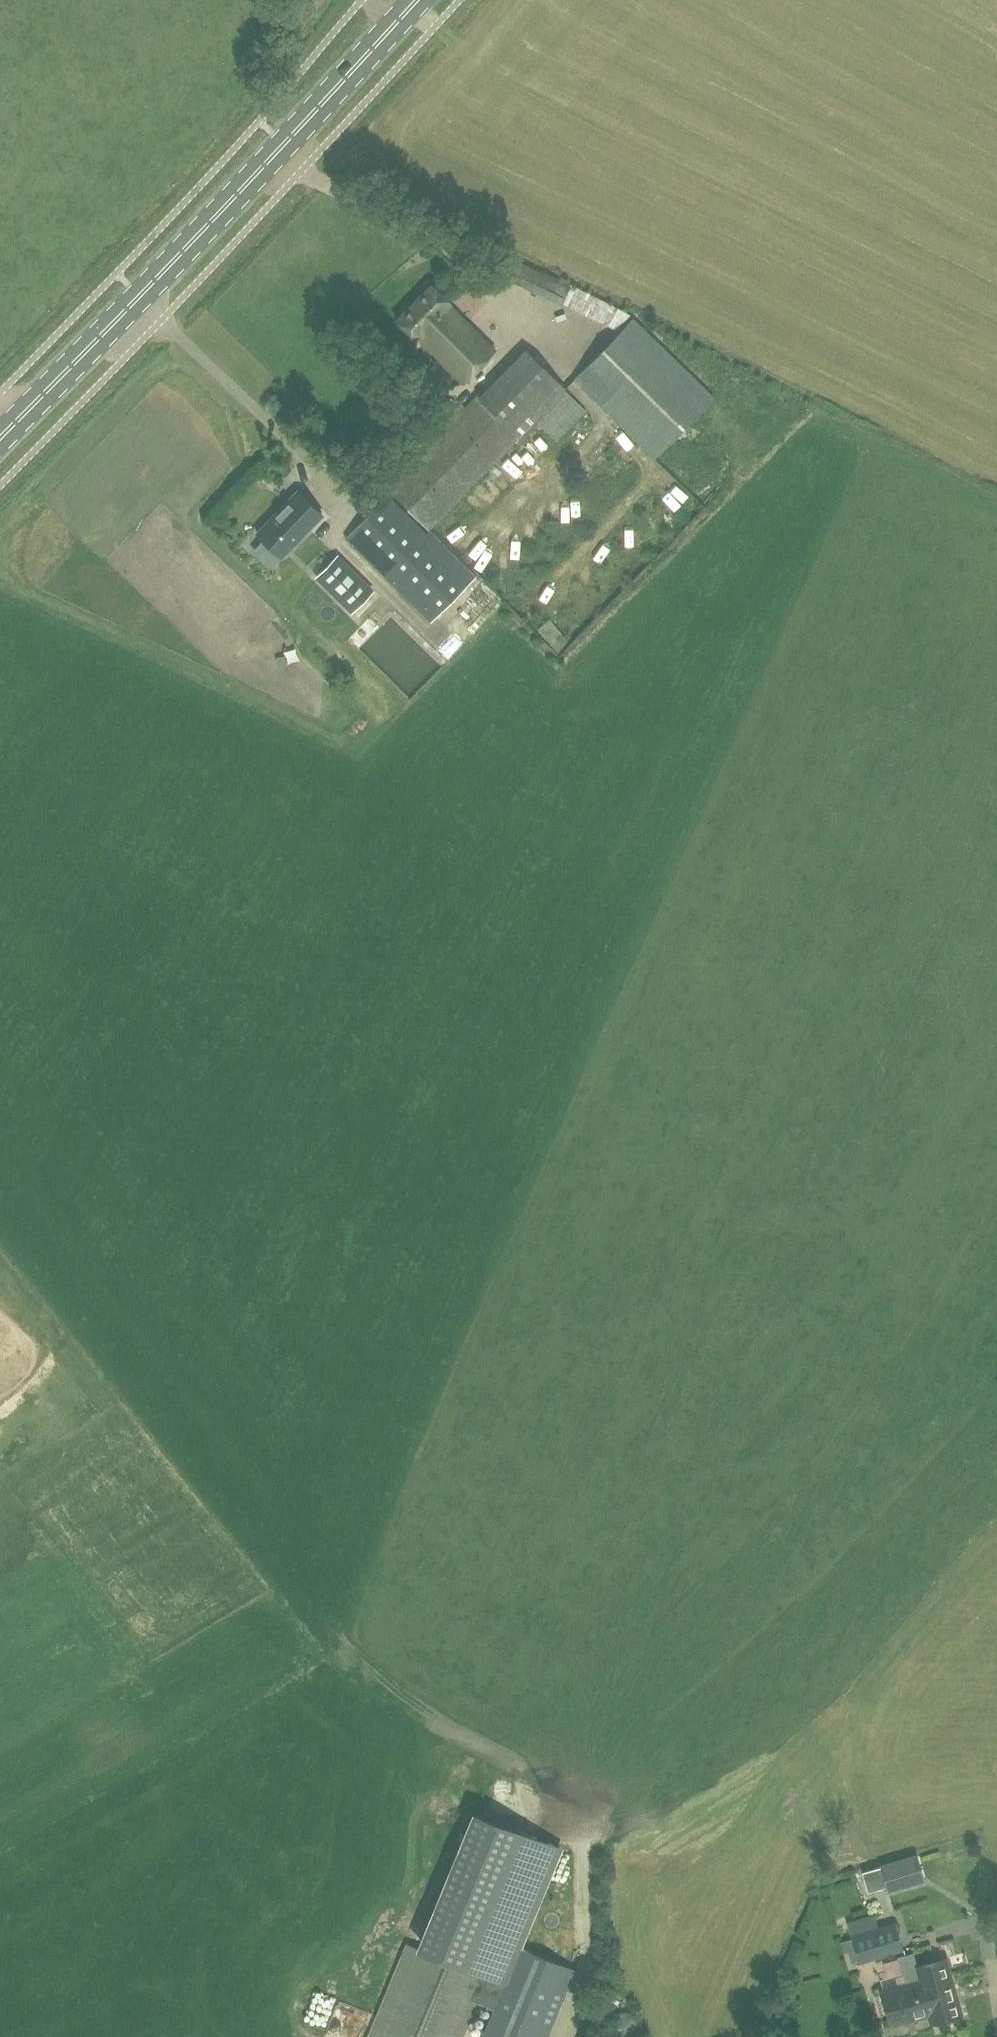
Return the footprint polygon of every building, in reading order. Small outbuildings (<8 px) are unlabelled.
[(500,276),(617,330),(632,315),(509,258),(500,276)] [(416,337),(462,383),(494,351),(449,305),(450,303),(432,284),(396,320),(415,339),(416,337)] [(575,380),(655,459),(714,398),(634,320),(575,380)] [(528,351),(388,491),(428,530),(536,421),(557,441),(586,411),(528,351)] [(517,459),(537,477),(558,454),(538,436),(517,459)] [(674,470),(691,487),(708,471),(692,453),(674,470)] [(551,487),(565,478),(556,466),(542,475),(551,487)] [(494,477),(490,488),(508,496),(513,485),(494,477)] [(617,500),(627,485),(618,479),(607,493),(617,500)] [(673,501),(687,514),(702,498),(688,485),(673,501)] [(443,545),(428,530),(388,491),(387,492),(391,496),(346,542),(399,591),(443,545)] [(282,558),(322,517),(298,493),(257,535),(282,558)] [(466,516),(489,526),(498,505),(475,495),(466,516)] [(568,506),(549,511),(555,534),(574,529),(568,506)] [(581,527),(591,523),(585,507),(575,511),(581,527)] [(660,515),(651,519),(659,540),(668,536),(660,515)] [(520,518),(510,536),(523,543),(533,526),(520,518)] [(544,545),(555,542),(550,526),(539,529),(544,545)] [(619,529),(618,545),(607,544),(605,563),(616,564),(617,551),(638,553),(640,532),(619,529)] [(470,549),(485,570),(503,557),(488,536),(470,549)] [(532,553),(543,549),(539,536),(507,547),(515,570),(535,562),(532,553)] [(317,578),(353,614),(375,592),(339,556),(317,578)] [(490,590),(447,631),(467,652),(510,611),(490,590)] [(11,1314),(0,1305),(0,1327),(11,1314)] [(495,2009),(506,1984),(504,1984),(520,1947),(561,1848),(485,1818),(428,1953),(408,1945),(370,2036),(463,2036),(478,2002),(495,2009)] [(888,1892),(925,1881),(918,1855),(862,1871),(868,1891),(886,1886),(888,1892)] [(896,1922),(871,1930),(879,1958),(904,1950),(896,1922)] [(879,1958),(871,1930),(849,1936),(859,1965),(905,1951),(904,1950),(879,1958)] [(495,2009),(484,2036),(548,2036),(573,1977),(575,1971),(520,1947),(504,1984),(506,1984),(495,2009)] [(929,2015),(912,1953),(899,1957),(907,1985),(881,1992),(891,2026),(929,2015)] [(962,2016),(951,1977),(950,1972),(936,1976),(932,1963),(918,1966),(914,1953),(912,1953),(929,2015),(932,2024),(962,2016)]
